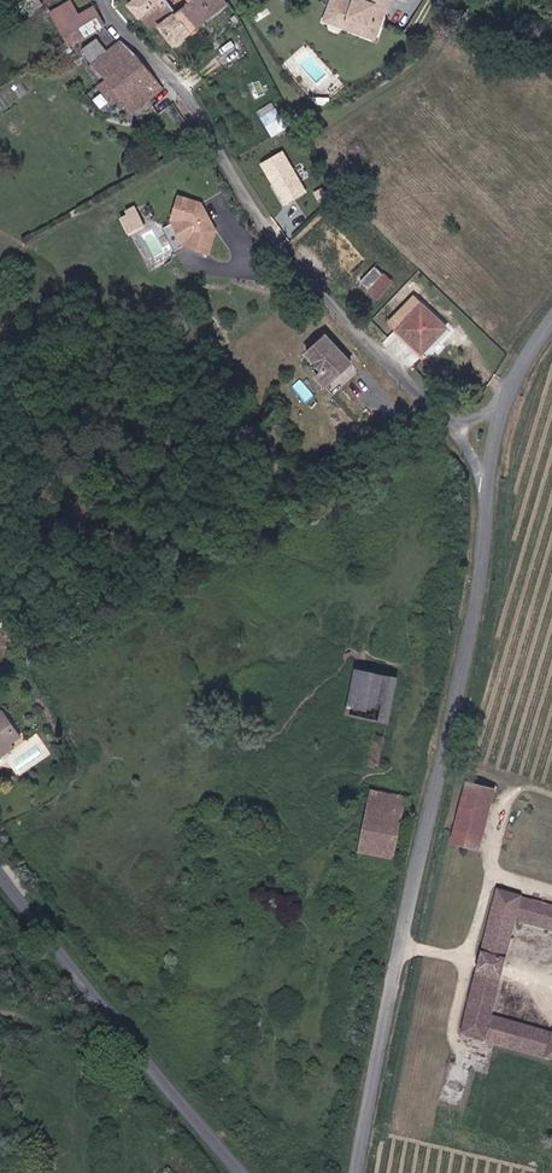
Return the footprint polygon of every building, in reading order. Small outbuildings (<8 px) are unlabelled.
[(36,10),(45,3),(43,0),(30,0),(36,10)] [(141,23),(149,33),(173,13),(175,16),(161,29),(173,45),(223,4),(220,0),(137,0),(129,7),(141,23)] [(368,28),(384,30),(386,14),(388,0),(364,0),(363,4),(357,3),(357,8),(335,6),(333,23),(368,28)] [(69,8),(48,25),(44,29),(62,50),(68,47),(71,51),(104,22),(93,10),(91,7),(77,18),(69,8)] [(84,51),(94,62),(136,109),(165,82),(148,62),(121,36),(107,49),(97,39),(84,51)] [(259,112),(274,133),(289,122),(274,101),(259,112)] [(282,152),(261,165),(284,204),(305,192),(282,152)] [(322,189),(314,193),(318,200),(326,195),(322,189)] [(206,216),(203,210),(204,208),(201,202),(178,196),(171,219),(184,223),(189,232),(185,245),(208,252),(215,230),(209,217),(206,216)] [(143,224),(134,207),(125,211),(127,215),(120,219),(127,232),(134,229),(143,224)] [(157,232),(139,239),(149,265),(167,259),(157,232)] [(394,280),(378,262),(361,277),(377,295),(392,281),(394,280)] [(413,298),(408,302),(389,318),(395,326),(416,349),(418,352),(432,340),(435,337),(444,329),(421,303),(419,305),(413,298)] [(355,367),(331,339),(313,354),(311,356),(319,365),(327,375),(329,373),(337,382),(355,367)] [(329,373),(327,375),(319,365),(313,371),(321,380),(329,390),(337,382),(329,373)] [(377,719),(371,751),(369,766),(380,768),(383,753),(389,721),(397,678),(356,671),(348,714),(377,719)] [(22,738),(7,713),(0,717),(0,750),(12,743),(22,738)] [(30,740),(11,751),(15,757),(34,746),(30,740)] [(12,743),(0,750),(0,756),(12,743)] [(24,775),(46,753),(36,743),(14,764),(24,775)] [(493,788),(464,781),(452,829),(481,838),(493,788)] [(404,796),(367,789),(356,852),(391,858),(404,796)] [(484,894),(446,1035),(551,1066),(551,1040),(475,1015),(500,926),(551,941),(551,914),(484,894)]
